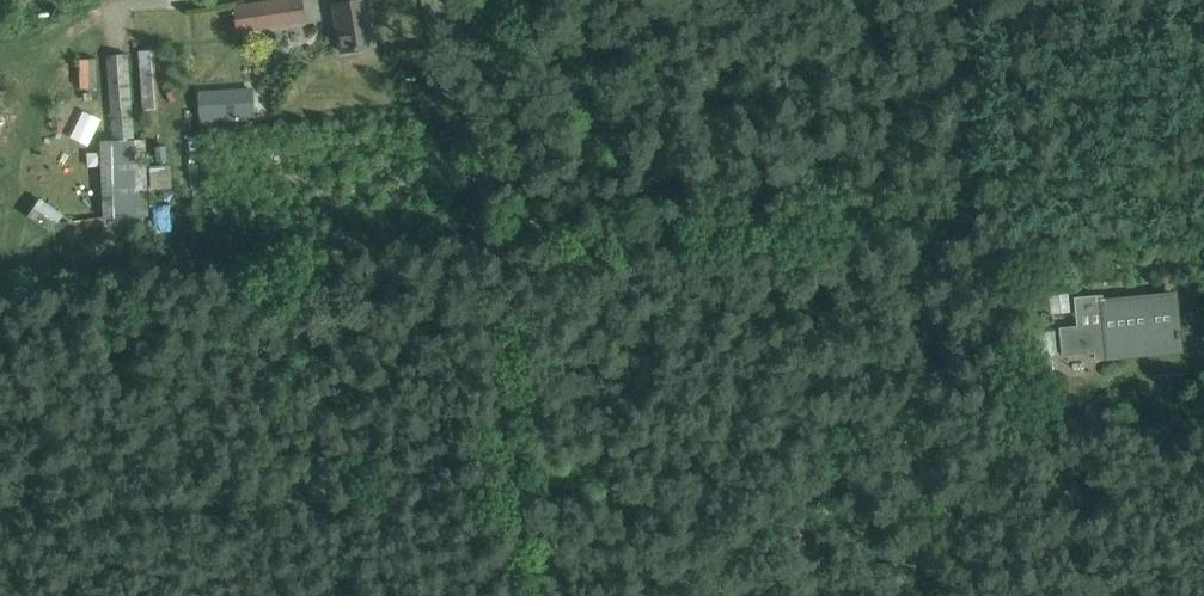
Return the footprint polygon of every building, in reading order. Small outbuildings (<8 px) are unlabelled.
[(300,0),(280,0),(232,7),(236,30),(303,21),(300,0)] [(373,45),(365,0),(356,0),(332,4),(340,51),(373,45)] [(140,79),(143,79),(144,106),(153,106),(151,49),(139,49),(140,79)] [(100,142),(103,220),(149,217),(147,140),(133,141),(126,53),(106,55),(112,142),(100,142)] [(77,56),(78,87),(95,87),(94,56),(77,56)] [(224,89),(199,90),(201,122),(226,121),(224,89)] [(1077,325),(1058,326),(1060,357),(1093,354),(1094,359),(1181,352),(1176,292),(1102,299),(1102,294),(1074,297),(1077,325)] [(1055,354),(1052,330),(1033,331),(1035,356),(1055,354)]
